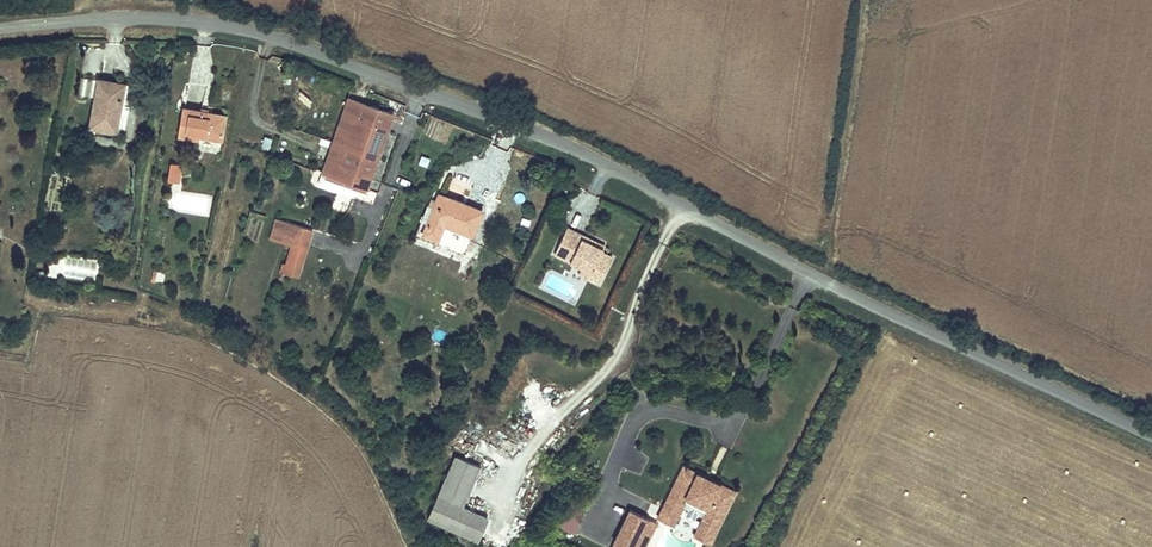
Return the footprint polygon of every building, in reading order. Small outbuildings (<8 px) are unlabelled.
[(98,81),(90,127),(117,131),(124,84),(98,81)] [(348,98),(322,174),(367,189),(392,113),(348,98)] [(200,136),(222,140),(226,115),(182,108),(178,135),(199,139),(200,136)] [(262,152),(268,153),(272,139),(266,137),(262,152)] [(179,166),(170,165),(167,185),(172,185),(173,177),(177,178),(179,166)] [(443,224),(472,235),(482,211),(438,194),(434,205),(429,203),(422,219),(429,221),(424,234),(437,239),(443,224)] [(293,238),(288,259),(304,264),(313,229),(276,219),(273,232),(293,238)] [(582,236),(568,228),(554,254),(582,268),(592,273),(589,279),(600,285),(613,258),(602,253),(604,250),(581,239),(582,236)] [(592,273),(582,268),(579,274),(589,279),(592,273)] [(455,458),(427,521),(477,542),(487,519),(462,508),(479,468),(455,458)] [(683,467),(658,518),(673,526),(682,506),(687,497),(709,508),(704,517),(697,531),(712,538),(734,491),(683,467)] [(687,497),(682,506),(689,509),(686,516),(687,520),(691,522),(695,520),(698,514),(704,517),(709,508),(687,497)] [(575,531),(586,509),(573,502),(561,525),(575,531)] [(612,546),(645,546),(637,542),(649,519),(630,510),(612,546)] [(649,519),(637,542),(645,546),(656,523),(649,519)] [(697,531),(695,537),(709,544),(712,538),(697,531)]
